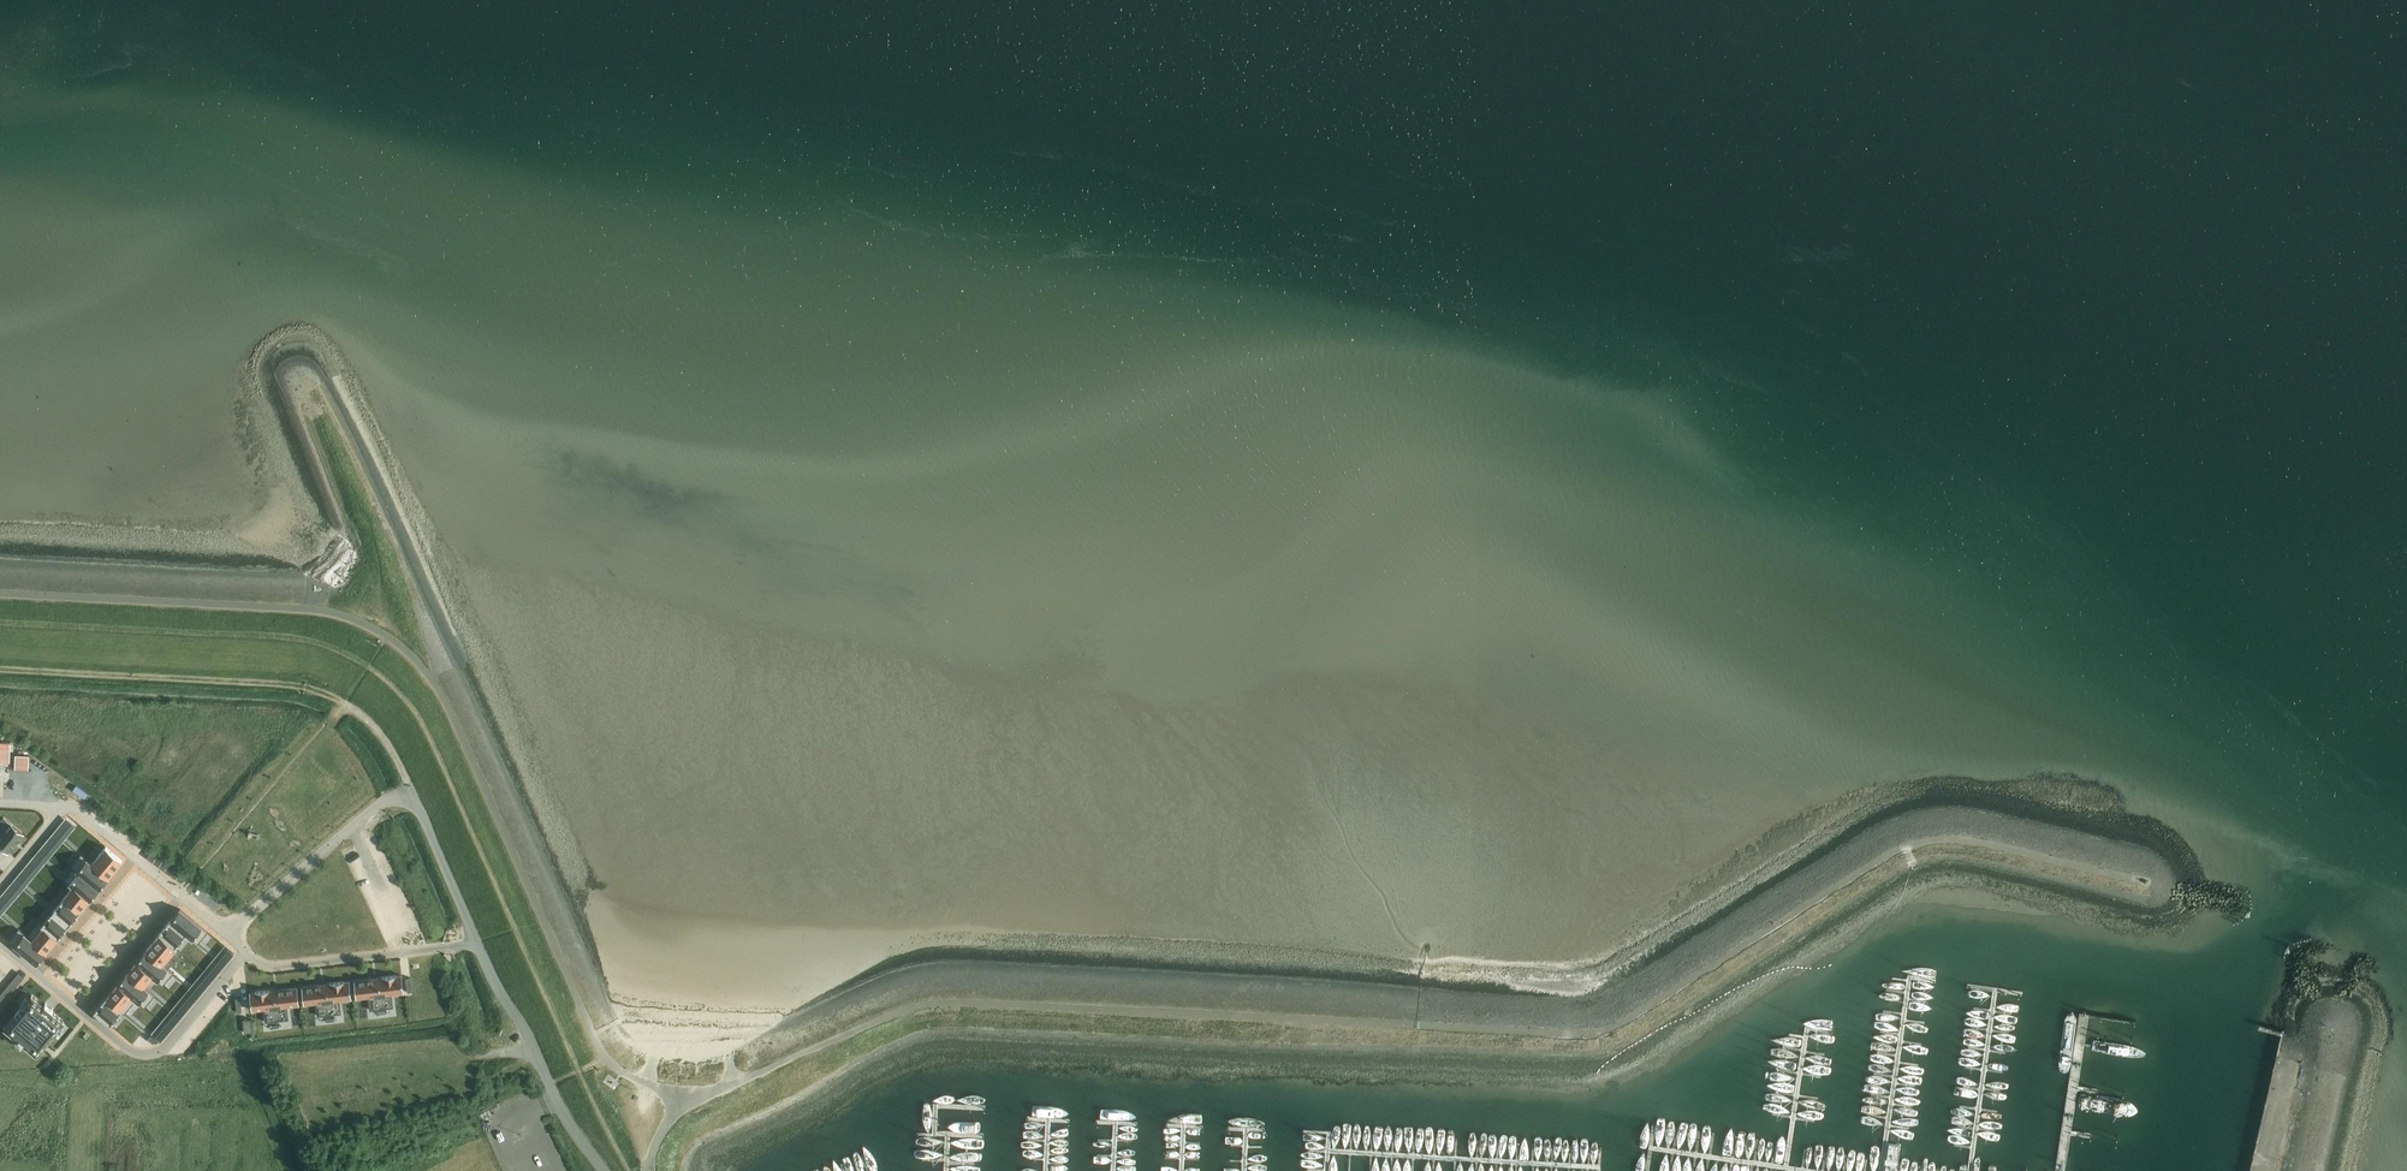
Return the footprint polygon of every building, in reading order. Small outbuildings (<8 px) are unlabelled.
[(9,759),(10,743),(0,743),(0,758),(9,759)] [(29,759),(28,775),(68,775),(67,758),(29,759)] [(0,835),(0,846),(8,853),(23,835),(4,818),(0,822),(0,830),(2,832),(0,835)] [(79,840),(68,851),(78,861),(88,850),(79,840)] [(63,845),(54,853),(70,869),(77,861),(63,845)] [(60,861),(49,872),(58,883),(69,870),(60,861)] [(136,882),(129,891),(147,904),(154,896),(136,883),(136,882)] [(39,890),(30,902),(42,912),(43,912),(50,900),(39,890)] [(129,891),(119,903),(130,912),(140,899),(129,891)] [(120,904),(109,921),(110,921),(124,931),(133,914),(120,904)] [(20,914),(12,926),(25,937),(26,937),(34,925),(20,914)] [(110,921),(102,935),(118,947),(125,934),(110,921)] [(0,932),(0,936),(20,948),(19,947),(26,938),(5,923),(0,932)] [(102,936),(94,949),(109,959),(109,960),(117,948),(102,936)] [(95,950),(87,961),(88,961),(101,971),(109,961),(95,950)] [(87,962),(78,976),(90,984),(99,971),(87,962)] [(18,973),(15,977),(21,981),(24,978),(24,977),(18,973)] [(401,975),(354,981),(356,999),(368,997),(370,1010),(393,1007),(391,994),(403,993),(401,975)] [(77,976),(70,987),(85,997),(91,986),(77,977),(77,976)] [(15,977),(12,980),(18,985),(21,981),(15,977)] [(12,980),(9,984),(15,989),(18,985),(12,980)] [(317,1016),(340,1014),(339,1001),(350,999),(348,981),(302,987),(304,1005),(316,1003),(317,1016)] [(9,984),(6,988),(11,992),(15,989),(9,984)] [(6,988),(3,991),(8,996),(11,992),(6,988)] [(265,1022),(288,1020),(286,1007),(298,1005),(296,988),(250,993),(252,1011),(263,1009),(265,1022)] [(0,995),(0,996),(5,1000),(8,996),(3,991),(0,995)] [(31,995),(4,1028),(36,1055),(64,1022),(52,1012),(53,1010),(45,1004),(44,1005),(31,995)] [(244,1033),(252,1032),(251,1019),(242,1020),(244,1033)]
